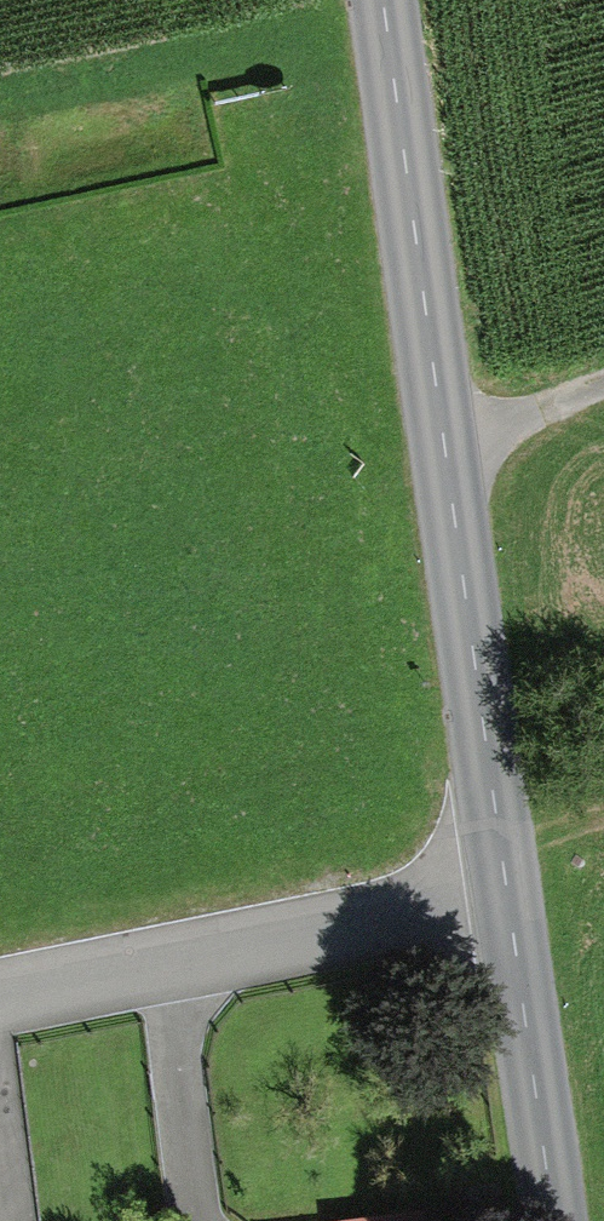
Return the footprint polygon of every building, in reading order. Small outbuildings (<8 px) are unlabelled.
[(332,1220),(419,1220),(418,1211),(332,1220)]
